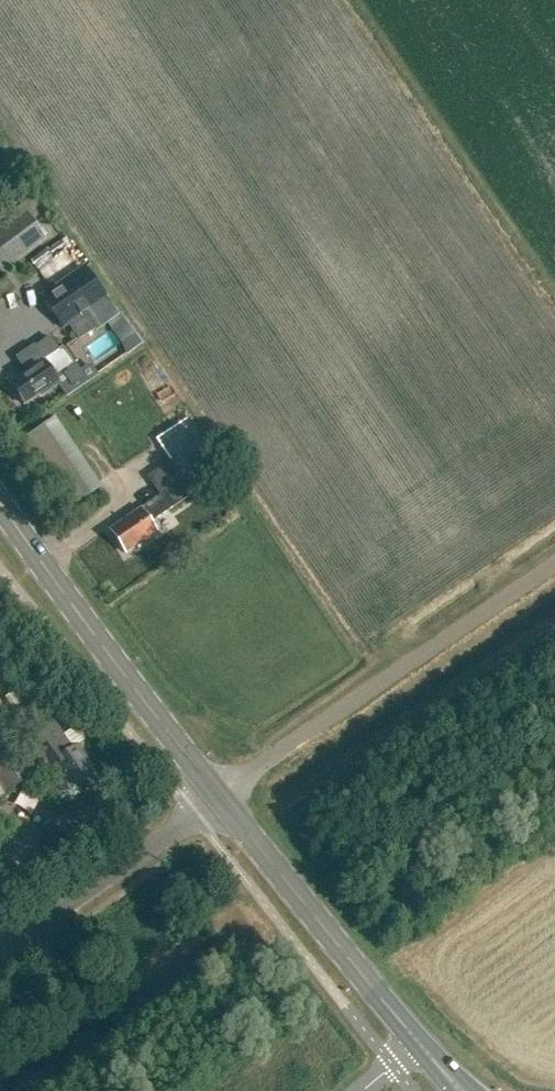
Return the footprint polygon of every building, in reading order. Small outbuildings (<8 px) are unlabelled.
[(0,230),(0,268),(10,260),(46,234),(27,210),(0,230)] [(46,300),(53,311),(52,311),(64,330),(71,326),(79,339),(117,312),(88,271),(76,280),(67,286),(61,278),(41,292),(46,300)] [(24,377),(11,386),(24,405),(39,395),(41,397),(61,384),(57,378),(75,366),(64,348),(59,352),(50,339),(35,349),(34,347),(17,358),(27,373),(23,376),(24,377)] [(40,429),(85,497),(104,485),(59,416),(40,429)] [(125,552),(157,531),(151,521),(193,492),(191,490),(221,470),(186,418),(156,439),(171,461),(154,473),(166,491),(141,508),(142,509),(110,530),(125,552)] [(6,733),(0,736),(0,797),(54,760),(74,790),(95,776),(85,760),(87,759),(77,744),(71,747),(55,722),(37,734),(41,739),(20,753),(6,733)] [(59,826),(39,837),(54,865),(74,854),(59,826)]
